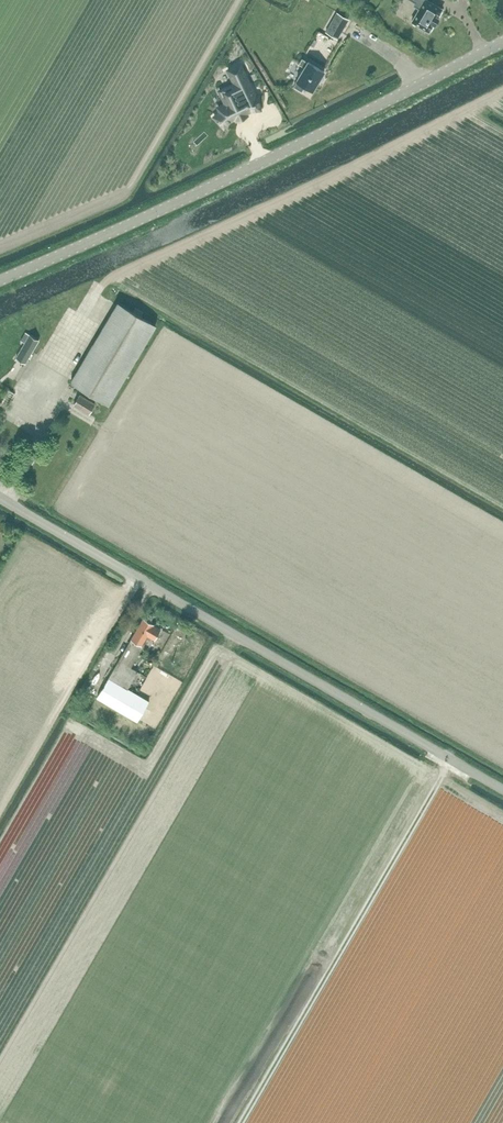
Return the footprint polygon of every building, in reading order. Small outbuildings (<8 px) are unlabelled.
[(415,2),(414,4),(420,8),(412,21),(421,27),(421,29),(425,31),(427,30),(429,31),(428,31),(429,32),(430,31),(429,31),(434,23),(436,24),(439,19),(437,18),(442,9),(427,0),(412,0),(415,2)] [(325,32),(338,39),(349,19),(337,12),(325,32)] [(325,71),(308,61),(302,57),(299,64),(304,67),(293,86),(302,91),(305,85),(313,90),(325,71)] [(213,113),(207,121),(220,133),(227,124),(230,123),(233,126),(247,119),(246,116),(249,116),(260,113),(257,95),(252,95),(236,62),(220,71),(227,84),(211,92),(218,106),(210,109),(213,113)] [(109,405),(157,325),(118,302),(70,382),(109,405)] [(29,334),(25,332),(20,341),(24,343),(16,357),(27,363),(40,340),(29,334)] [(90,414),(96,404),(80,394),(73,405),(90,414)] [(137,680),(141,673),(131,667),(146,642),(150,645),(153,639),(154,640),(161,628),(155,625),(155,624),(143,617),(97,697),(137,721),(149,701),(128,689),(134,678),(137,680)]
